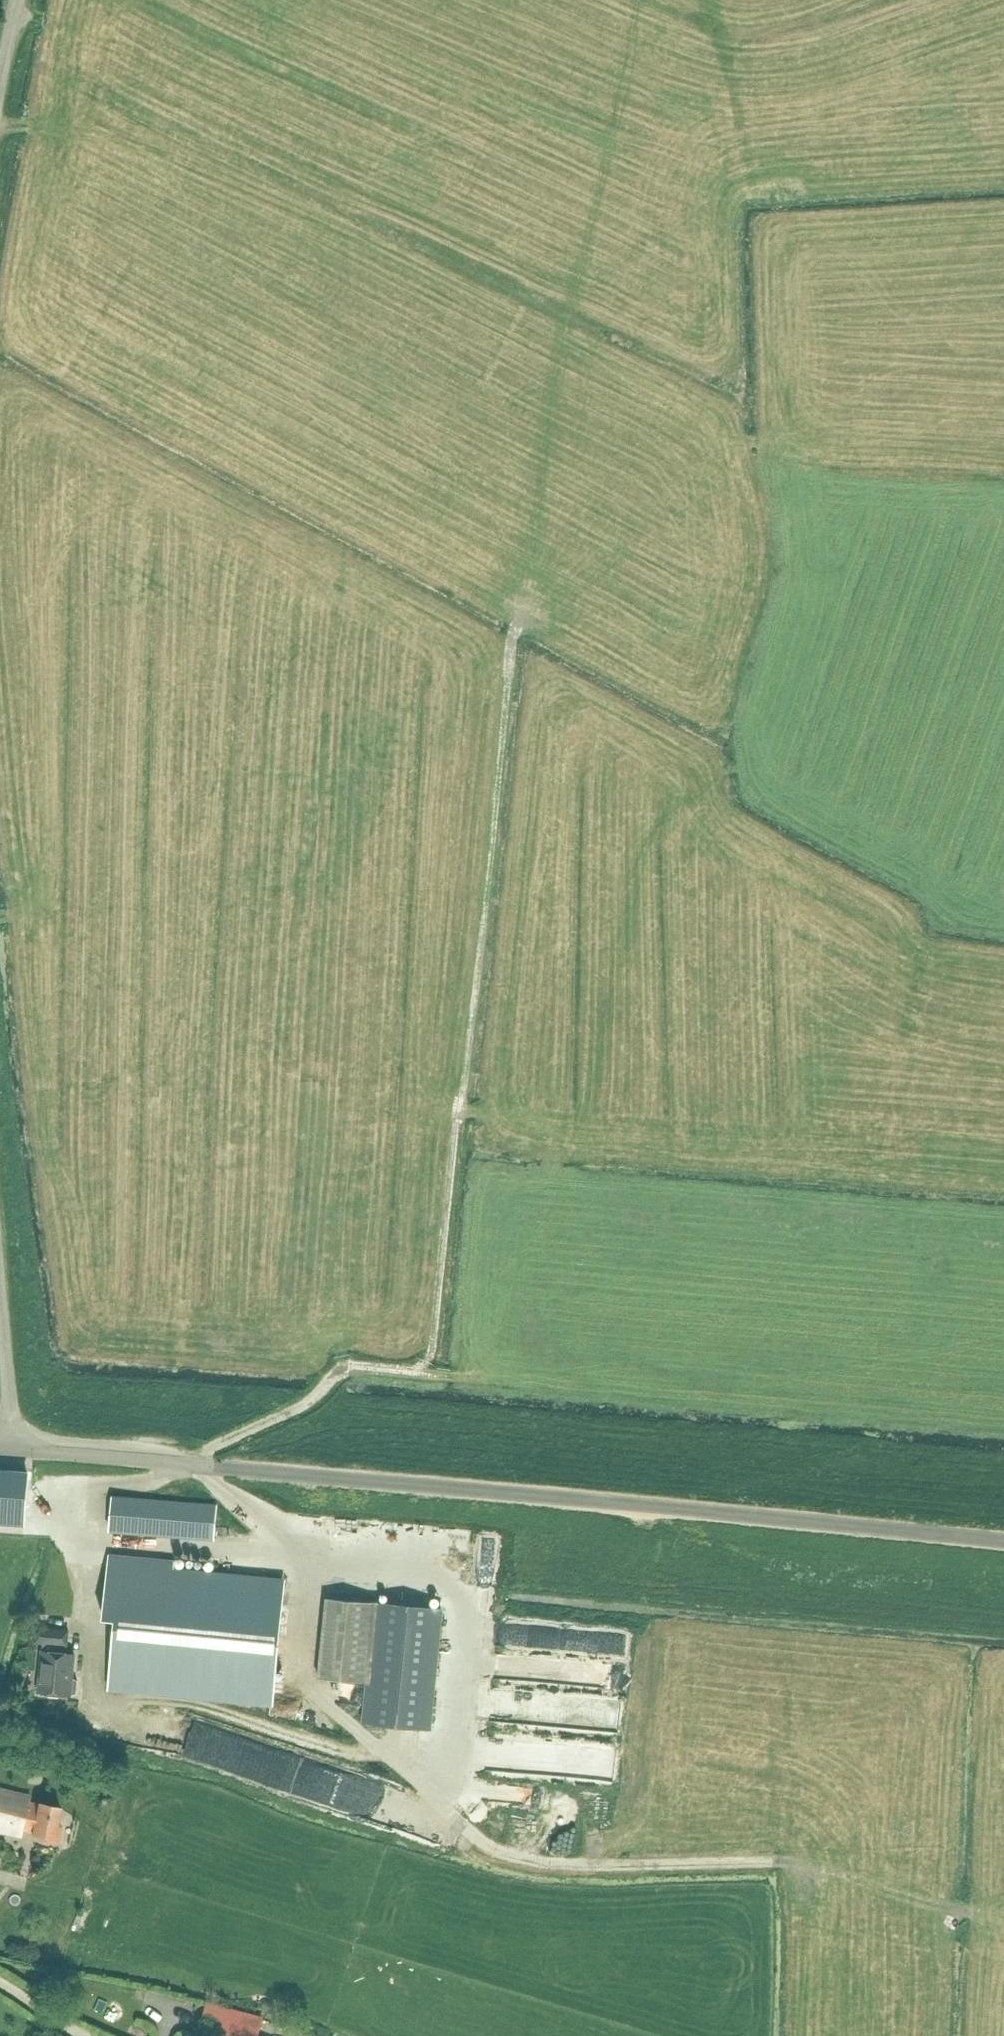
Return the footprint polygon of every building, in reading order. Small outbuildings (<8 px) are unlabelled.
[(23,1522),(26,1490),(27,1473),(26,1472),(0,1471),(0,1520),(23,1522)] [(110,1521),(109,1529),(213,1536),(215,1503),(194,1502),(112,1496),(112,1497),(111,1497),(110,1521)] [(174,1559),(103,1553),(97,1615),(114,1617),(107,1687),(271,1702),(283,1581),(173,1571),(174,1559)] [(376,1602),(326,1597),(318,1678),(367,1683),(376,1602)] [(428,1729),(440,1607),(376,1602),(367,1683),(364,1722),(428,1729)] [(68,1630),(36,1627),(35,1642),(43,1642),(43,1650),(42,1650),(38,1691),(70,1694),(74,1653),(54,1651),(54,1643),(67,1645),(68,1630)] [(588,1705),(587,1735),(617,1735),(618,1706),(588,1705)] [(489,1751),(487,1767),(519,1771),(521,1754),(489,1751)] [(559,1759),(560,1782),(614,1781),(613,1757),(559,1759)] [(56,1842),(59,1825),(56,1820),(59,1807),(37,1802),(36,1803),(27,1801),(29,1795),(0,1789),(0,1832),(19,1836),(21,1830),(31,1832),(30,1833),(41,1835),(44,1840),(56,1842)] [(199,2025),(230,2033),(229,2035),(257,2035),(262,2015),(206,2000),(199,2025)]
